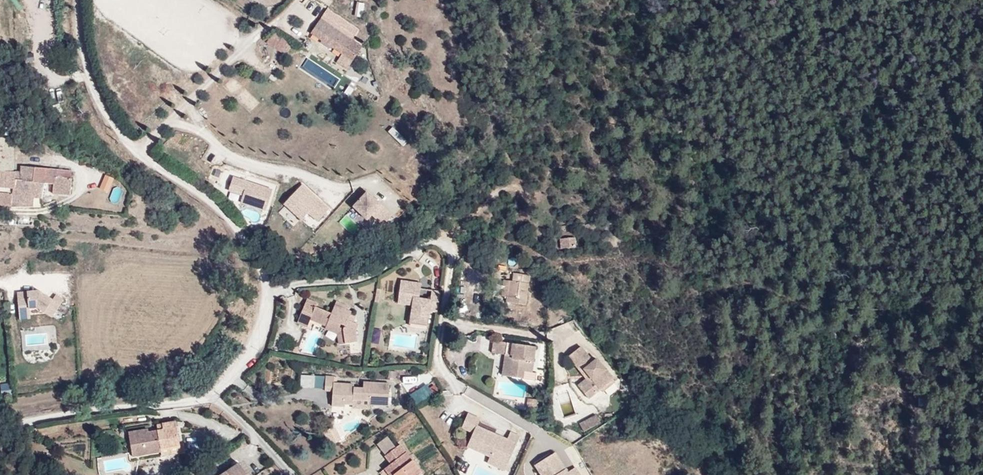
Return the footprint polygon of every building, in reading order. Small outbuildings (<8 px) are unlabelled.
[(361,17),(364,2),(356,0),(353,15),(361,17)] [(351,37),(321,14),(311,28),(340,51),(351,37)] [(270,38),(286,49),(294,38),(281,28),(270,38)] [(359,43),(351,37),(340,51),(349,57),(359,43)] [(403,145),(408,140),(392,125),(387,130),(403,145)] [(11,144),(0,143),(0,202),(11,204),(13,169),(10,168),(11,144)] [(43,197),(46,182),(49,182),(50,194),(69,194),(70,174),(54,174),(54,167),(17,164),(16,169),(13,169),(11,204),(34,204),(35,196),(43,197)] [(107,191),(114,175),(104,171),(98,187),(107,191)] [(267,210),(274,187),(233,174),(228,190),(242,194),(240,202),(267,210)] [(331,209),(302,182),(284,201),(302,219),(308,211),(318,222),(331,209)] [(115,201),(123,188),(115,184),(108,197),(115,201)] [(394,210),(368,186),(353,202),(369,216),(372,212),(382,223),(394,210)] [(338,222),(350,232),(363,217),(351,207),(338,222)] [(560,239),(560,249),(575,248),(574,238),(560,239)] [(436,313),(444,294),(424,287),(426,281),(407,275),(399,296),(414,301),(409,313),(426,318),(429,311),(436,313)] [(541,318),(550,284),(529,278),(528,284),(522,302),(518,301),(516,310),(541,318)] [(522,302),(528,284),(511,279),(506,297),(518,301),(522,302)] [(389,298),(394,285),(390,283),(386,296),(389,298)] [(17,292),(18,313),(29,312),(29,307),(35,306),(43,312),(43,311),(51,316),(62,298),(55,293),(51,299),(37,290),(17,292)] [(355,318),(358,310),(342,303),(339,311),(323,305),(325,302),(315,298),(305,321),(315,325),(318,317),(334,324),(335,321),(347,325),(348,322),(352,323),(350,328),(353,342),(364,340),(363,329),(366,322),(355,318)] [(362,321),(364,315),(357,313),(355,318),(362,321)] [(424,324),(426,318),(409,313),(408,318),(424,324)] [(353,342),(350,328),(352,323),(348,322),(347,325),(335,321),(334,324),(333,328),(344,332),(346,343),(353,342)] [(526,381),(535,348),(495,337),(491,349),(504,353),(511,355),(506,375),(526,381)] [(614,375),(597,355),(594,358),(582,343),(569,353),(590,379),(582,386),(590,395),(601,386),(614,375)] [(506,375),(511,355),(504,353),(498,373),(506,375)] [(300,373),(300,387),(323,387),(323,373),(300,373)] [(323,389),(331,390),(333,374),(325,373),(323,389)] [(396,404),(397,382),(371,380),(371,386),(361,386),(353,385),(353,382),(342,381),(342,375),(333,375),(333,389),(341,389),(340,404),(352,405),(353,402),(360,403),(361,398),(378,399),(378,403),(396,404)] [(582,386),(590,379),(587,375),(579,381),(582,386)] [(603,389),(617,378),(614,375),(601,386),(603,389)] [(409,393),(416,405),(434,393),(427,381),(409,393)] [(536,406),(537,396),(529,395),(527,405),(536,406)] [(378,409),(378,403),(378,399),(361,398),(360,403),(360,408),(378,409)] [(585,428),(601,419),(597,411),(580,419),(585,428)] [(505,472),(519,437),(510,433),(507,440),(477,428),(480,421),(467,415),(461,429),(474,434),(468,447),(491,456),(487,465),(505,472)] [(185,440),(179,419),(155,427),(156,430),(130,438),(137,460),(164,452),(162,448),(185,440)] [(397,444),(388,433),(378,441),(386,452),(397,444)] [(343,441),(340,435),(335,437),(338,444),(343,441)] [(166,459),(189,452),(185,440),(162,448),(164,452),(166,459)] [(401,441),(397,444),(386,452),(393,460),(385,465),(392,474),(395,471),(397,474),(423,474),(420,471),(423,469),(401,441)] [(232,461),(211,474),(241,474),(232,461)] [(547,463),(526,474),(554,474),(547,463)]
